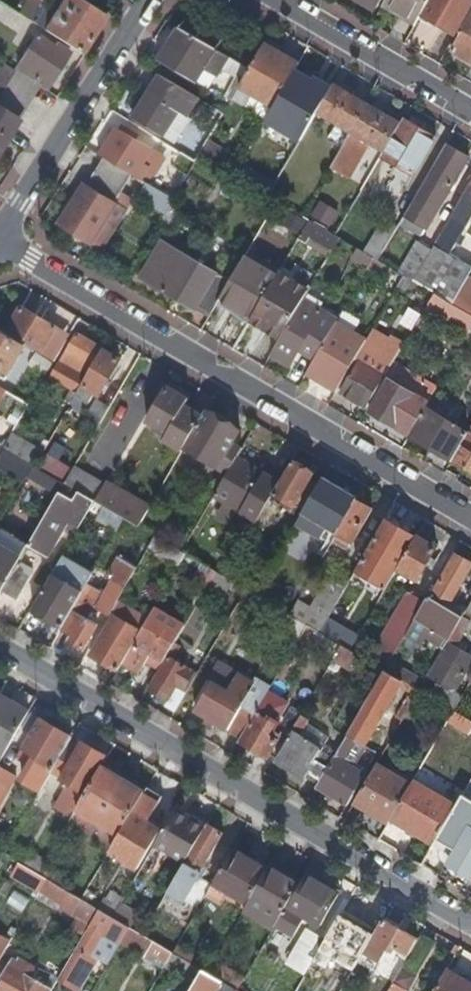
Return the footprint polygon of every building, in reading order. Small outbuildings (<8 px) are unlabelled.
[(31,21),(39,5),(41,1),(39,0),(27,0),(18,12),(31,21)] [(39,5),(31,21),(79,51),(103,13),(82,0),(61,0),(54,12),(39,5)] [(374,8),(379,0),(360,0),(374,8)] [(417,21),(429,0),(385,0),(384,2),(417,21)] [(455,32),(470,6),(470,0),(431,0),(424,13),(455,32)] [(458,32),(461,34),(451,50),(470,61),(470,11),(458,32)] [(416,21),(410,46),(430,51),(435,25),(416,21)] [(219,68),(227,56),(178,27),(158,59),(195,82),(204,68),(216,74),(219,68)] [(68,50),(37,31),(14,67),(46,86),(53,74),(57,67),(68,50)] [(238,86),(273,107),(299,63),(264,43),(249,68),(241,81),(238,86)] [(219,68),(241,81),(249,68),(227,56),(219,68)] [(265,130),(295,148),(305,131),(289,121),(317,73),(303,65),(265,130)] [(39,85),(9,66),(0,81),(0,135),(6,138),(39,85)] [(62,70),(57,67),(53,74),(58,76),(62,70)] [(134,114),(163,132),(176,110),(186,116),(197,97),(160,74),(134,114)] [(317,111),(350,131),(367,103),(333,83),(317,111)] [(368,142),(383,151),(400,122),(367,103),(350,131),(346,138),(330,166),(348,177),(368,142)] [(186,116),(176,110),(163,132),(174,139),(187,116),(186,116)] [(350,131),(317,111),(312,119),(346,138),(350,131)] [(434,136),(403,118),(400,122),(383,151),(381,154),(413,172),(434,136)] [(143,162),(151,148),(114,125),(98,154),(103,157),(130,173),(139,179),(148,165),(143,162)] [(218,150),(205,143),(198,155),(211,163),(218,150)] [(468,155),(446,143),(400,221),(422,234),(468,155)] [(148,165),(156,151),(151,148),(143,162),(148,165)] [(113,201),(130,173),(103,157),(86,185),(83,183),(59,223),(90,242),(98,230),(107,235),(123,207),(115,202),(113,201)] [(276,181),(242,160),(232,175),(268,196),(276,181)] [(431,249),(413,280),(418,283),(433,292),(435,293),(451,302),(461,286),(470,269),(470,265),(453,254),(470,223),(470,181),(431,249)] [(146,183),(137,198),(161,213),(170,198),(146,183)] [(330,227),(338,211),(318,200),(309,215),(330,227)] [(323,251),(329,254),(339,237),(334,234),(308,219),(282,263),(295,270),(291,276),(299,281),(302,274),(308,277),(323,251)] [(384,221),(365,252),(373,257),(378,260),(396,228),(384,221)] [(99,248),(107,235),(98,230),(90,242),(99,248)] [(197,305),(211,312),(219,299),(230,279),(163,240),(142,278),(195,309),(197,305)] [(417,240),(399,272),(403,275),(413,280),(431,249),(417,240)] [(351,259),(366,268),(373,257),(365,252),(358,248),(351,259)] [(244,256),(276,274),(279,268),(247,249),(244,256)] [(246,314),(251,317),(276,274),(244,256),(230,279),(219,299),(235,308),(246,314)] [(414,289),(418,283),(413,280),(403,275),(400,281),(414,289)] [(461,286),(451,302),(454,304),(470,314),(470,292),(461,286)] [(447,318),(454,304),(451,302),(435,293),(427,307),(447,318)] [(337,317),(303,297),(293,315),(273,349),(270,353),(290,365),(301,346),(316,354),(336,320),(337,317)] [(20,305),(5,331),(26,343),(54,360),(60,350),(46,342),(56,326),(20,305)] [(246,314),(235,308),(231,315),(242,321),(246,314)] [(261,342),(273,349),(293,315),(282,309),(275,321),(274,320),(261,342)] [(366,338),(336,320),(316,354),(305,373),(336,391),(337,389),(366,338)] [(26,343),(5,331),(0,328),(0,370),(7,374),(26,343)] [(463,342),(470,347),(470,328),(463,342)] [(396,334),(391,343),(379,363),(372,359),(383,339),(370,331),(366,338),(337,389),(367,406),(384,377),(391,365),(406,340),(396,334)] [(76,372),(81,375),(98,346),(76,333),(59,362),(76,372)] [(391,343),(383,339),(372,359),(379,363),(391,343)] [(119,357),(101,347),(84,376),(76,391),(68,404),(66,408),(79,415),(91,396),(95,398),(119,357)] [(412,393),(419,382),(391,365),(384,377),(389,380),(412,393)] [(84,376),(81,375),(76,372),(68,386),(70,387),(76,391),(84,376)] [(389,380),(384,377),(367,406),(372,409),(389,380)] [(393,425),(412,393),(389,380),(372,409),(371,411),(393,425)] [(434,391),(419,382),(412,393),(393,425),(409,434),(425,407),(434,391)] [(172,388),(181,393),(184,388),(175,383),(172,388)] [(187,396),(181,393),(172,388),(166,385),(147,419),(165,429),(161,435),(182,448),(183,446),(202,414),(183,403),(187,396)] [(76,391),(70,387),(62,401),(68,404),(76,391)] [(22,415),(29,403),(3,388),(0,394),(0,402),(22,415)] [(84,420),(95,427),(108,406),(97,399),(84,420)] [(468,432),(425,407),(409,434),(452,459),(468,432)] [(217,465),(226,471),(235,456),(231,454),(235,448),(229,445),(239,428),(205,408),(202,414),(183,446),(217,465)] [(12,433),(42,450),(49,437),(19,420),(12,433)] [(468,432),(452,459),(470,470),(470,427),(468,432)] [(42,450),(12,433),(4,446),(34,463),(42,450)] [(24,480),(34,463),(4,446),(0,453),(0,467),(24,480)] [(44,452),(36,466),(61,480),(69,466),(44,452)] [(280,480),(272,474),(237,454),(214,493),(257,519),(260,514),(267,502),(270,497),(280,480)] [(309,468),(292,459),(285,471),(280,480),(270,497),(275,500),(278,496),(294,505),(295,502),(304,507),(317,483),(309,478),(310,477),(305,474),(309,468)] [(104,482),(74,464),(64,481),(70,484),(77,489),(94,499),(104,482)] [(272,474),(280,480),(285,471),(276,466),(272,474)] [(342,488),(322,476),(317,483),(304,507),(295,521),(314,532),(320,520),(322,522),(342,488)] [(107,480),(96,500),(109,508),(124,516),(137,524),(149,504),(107,480)] [(65,493),(70,484),(64,481),(59,489),(65,493)] [(73,497),(77,489),(70,484),(65,493),(73,497)] [(68,519),(79,526),(89,507),(94,499),(77,489),(73,497),(65,493),(59,489),(48,508),(68,519)] [(96,500),(94,499),(89,507),(104,516),(109,508),(96,500)] [(337,531),(353,540),(372,508),(356,499),(337,531)] [(273,506),(267,502),(260,514),(267,517),(273,506)] [(68,519),(48,508),(30,539),(28,543),(47,554),(68,519)] [(267,517),(260,514),(257,519),(254,524),(267,532),(273,521),(267,517)] [(416,536),(386,518),(386,519),(375,537),(356,568),(386,586),(397,568),(416,536)] [(0,521),(0,590),(15,565),(19,559),(28,543),(30,539),(0,521)] [(353,540),(337,531),(330,542),(346,551),(353,540)] [(148,547),(177,564),(184,552),(180,549),(155,534),(148,547)] [(436,546),(416,535),(416,536),(397,568),(417,579),(436,546)] [(90,605),(108,615),(137,565),(118,554),(106,575),(113,579),(105,593),(86,582),(81,591),(62,624),(61,626),(73,634),(70,639),(83,646),(97,623),(84,616),(90,605)] [(455,602),(451,600),(455,593),(470,565),(470,563),(455,554),(431,595),(428,594),(425,600),(414,618),(449,638),(465,611),(466,609),(455,602)] [(15,565),(0,590),(0,599),(11,605),(29,573),(32,567),(19,559),(15,565)] [(386,586),(356,568),(350,578),(380,596),(386,586)] [(205,586),(235,605),(245,587),(224,575),(215,569),(205,586)] [(81,591),(51,573),(31,607),(62,624),(81,591)] [(313,601),(300,594),(289,613),(306,623),(319,631),(327,618),(347,583),(330,573),(313,601)] [(374,651),(389,660),(414,618),(425,600),(410,591),(374,651)] [(150,652),(162,659),(165,655),(172,642),(184,622),(154,604),(141,627),(133,640),(135,640),(124,659),(140,669),(145,661),(150,652)] [(465,611),(449,638),(447,641),(448,641),(429,675),(439,681),(430,695),(454,709),(462,695),(453,690),(470,658),(470,655),(462,650),(454,645),(457,640),(470,616),(470,615),(465,611)] [(90,653),(116,669),(133,640),(141,627),(114,612),(90,653)] [(278,628),(296,639),(306,623),(289,613),(287,612),(278,628)] [(357,635),(327,618),(319,631),(340,643),(349,648),(357,635)] [(465,645),(457,640),(454,645),(462,650),(465,645)] [(181,647),(172,642),(165,655),(166,656),(148,687),(166,697),(174,685),(175,683),(184,687),(193,672),(173,661),(181,647)] [(351,668),(359,654),(349,648),(340,643),(332,658),(351,668)] [(162,659),(150,652),(145,661),(157,668),(162,659)] [(140,669),(124,659),(121,663),(138,672),(140,669)] [(399,685),(402,679),(397,676),(384,669),(347,733),(337,750),(334,755),(320,778),(316,785),(348,804),(366,773),(352,765),(362,749),(399,685)] [(401,669),(397,676),(402,679),(410,684),(415,676),(401,669)] [(174,708),(195,673),(193,672),(184,687),(183,689),(174,685),(166,697),(164,702),(174,708)] [(193,708),(240,736),(255,711),(264,694),(266,692),(252,685),(244,699),(210,679),(193,708)] [(399,685),(416,694),(419,689),(410,684),(402,679),(399,685)] [(275,701),(264,694),(255,711),(262,715),(267,707),(271,709),(275,701)] [(395,716),(401,719),(414,698),(408,694),(395,716)] [(0,702),(0,750),(5,753),(29,712),(13,702),(9,708),(0,702)] [(277,721),(291,729),(299,715),(301,711),(287,703),(277,721)] [(267,734),(271,727),(274,722),(262,715),(255,711),(240,736),(238,740),(266,756),(275,739),(267,734)] [(446,722),(467,735),(470,727),(470,722),(452,711),(446,722)] [(334,755),(321,748),(298,735),(305,722),(306,720),(299,715),(291,729),(290,730),(292,731),(276,758),(305,776),(308,771),(320,778),(334,755)] [(34,758),(53,769),(72,737),(72,736),(41,717),(24,747),(37,754),(34,758)] [(321,748),(324,742),(328,735),(305,722),(298,735),(321,748)] [(279,732),(271,727),(267,734),(275,739),(279,732)] [(82,743),(72,737),(53,769),(52,770),(63,776),(82,743)] [(82,743),(63,776),(61,778),(70,783),(56,808),(70,816),(105,755),(83,742),(82,743)] [(337,750),(324,742),(321,748),(334,755),(337,750)] [(353,801),(388,821),(390,816),(410,782),(376,762),(353,801)] [(145,790),(102,764),(76,808),(120,833),(126,823),(133,811),(135,807),(145,790)] [(0,767),(0,806),(17,776),(0,767)] [(456,803),(413,778),(410,782),(390,816),(434,842),(436,837),(456,803)] [(160,793),(148,786),(145,790),(135,807),(147,814),(160,793)] [(463,791),(456,803),(436,837),(457,850),(450,863),(470,875),(470,795),(463,791)] [(168,850),(185,860),(204,825),(175,808),(155,842),(168,850)] [(143,817),(133,811),(126,823),(136,828),(143,817)] [(136,828),(126,823),(120,833),(110,850),(139,866),(161,827),(143,817),(136,828)] [(220,833),(205,824),(204,825),(185,860),(163,898),(178,907),(195,876),(220,833)] [(168,850),(155,842),(152,848),(165,856),(168,850)] [(213,883),(247,903),(249,899),(267,868),(233,848),(213,883)] [(30,851),(24,863),(39,872),(46,860),(30,851)] [(12,873),(40,890),(48,877),(39,872),(24,863),(19,860),(12,873)] [(249,899),(279,917),(299,885),(268,867),(267,868),(249,899)] [(295,936),(306,917),(322,926),(340,892),(308,874),(277,926),(295,936)] [(178,907),(194,916),(211,886),(195,876),(178,907)] [(77,916),(90,924),(99,907),(82,897),(48,877),(40,890),(61,902),(60,906),(77,916)] [(99,905),(113,910),(119,894),(106,889),(99,905)] [(342,918),(338,916),(324,940),(313,958),(325,965),(350,923),(369,934),(380,915),(353,899),(342,918)] [(108,934),(120,941),(130,925),(112,915),(99,907),(90,924),(85,932),(59,976),(78,987),(98,955),(90,951),(98,937),(108,934)] [(184,926),(156,909),(143,933),(171,949),(184,926)] [(90,924),(77,916),(72,925),(85,932),(90,924)] [(391,944),(409,954),(419,938),(384,917),(364,950),(382,960),(391,944)] [(120,941),(163,967),(173,950),(171,949),(143,933),(130,925),(120,941)] [(287,962),(305,973),(313,958),(324,940),(306,929),(287,962)] [(435,939),(422,932),(419,938),(409,954),(403,964),(416,971),(435,939)] [(10,940),(0,934),(0,957),(10,940)] [(196,955),(177,944),(173,950),(192,962),(196,955)] [(163,967),(193,985),(203,968),(192,962),(173,950),(163,967)] [(46,983),(34,977),(39,968),(20,957),(15,965),(9,962),(0,977),(0,990),(50,990),(52,987),(46,983)] [(325,965),(313,958),(305,973),(303,976),(316,983),(325,965)] [(222,979),(208,971),(203,968),(193,985),(190,990),(226,990),(218,985),(222,979)] [(448,968),(434,990),(470,990),(470,981),(448,968)] [(46,983),(52,987),(59,976),(52,973),(46,983)] [(411,988),(395,978),(387,990),(409,990),(411,988)]
